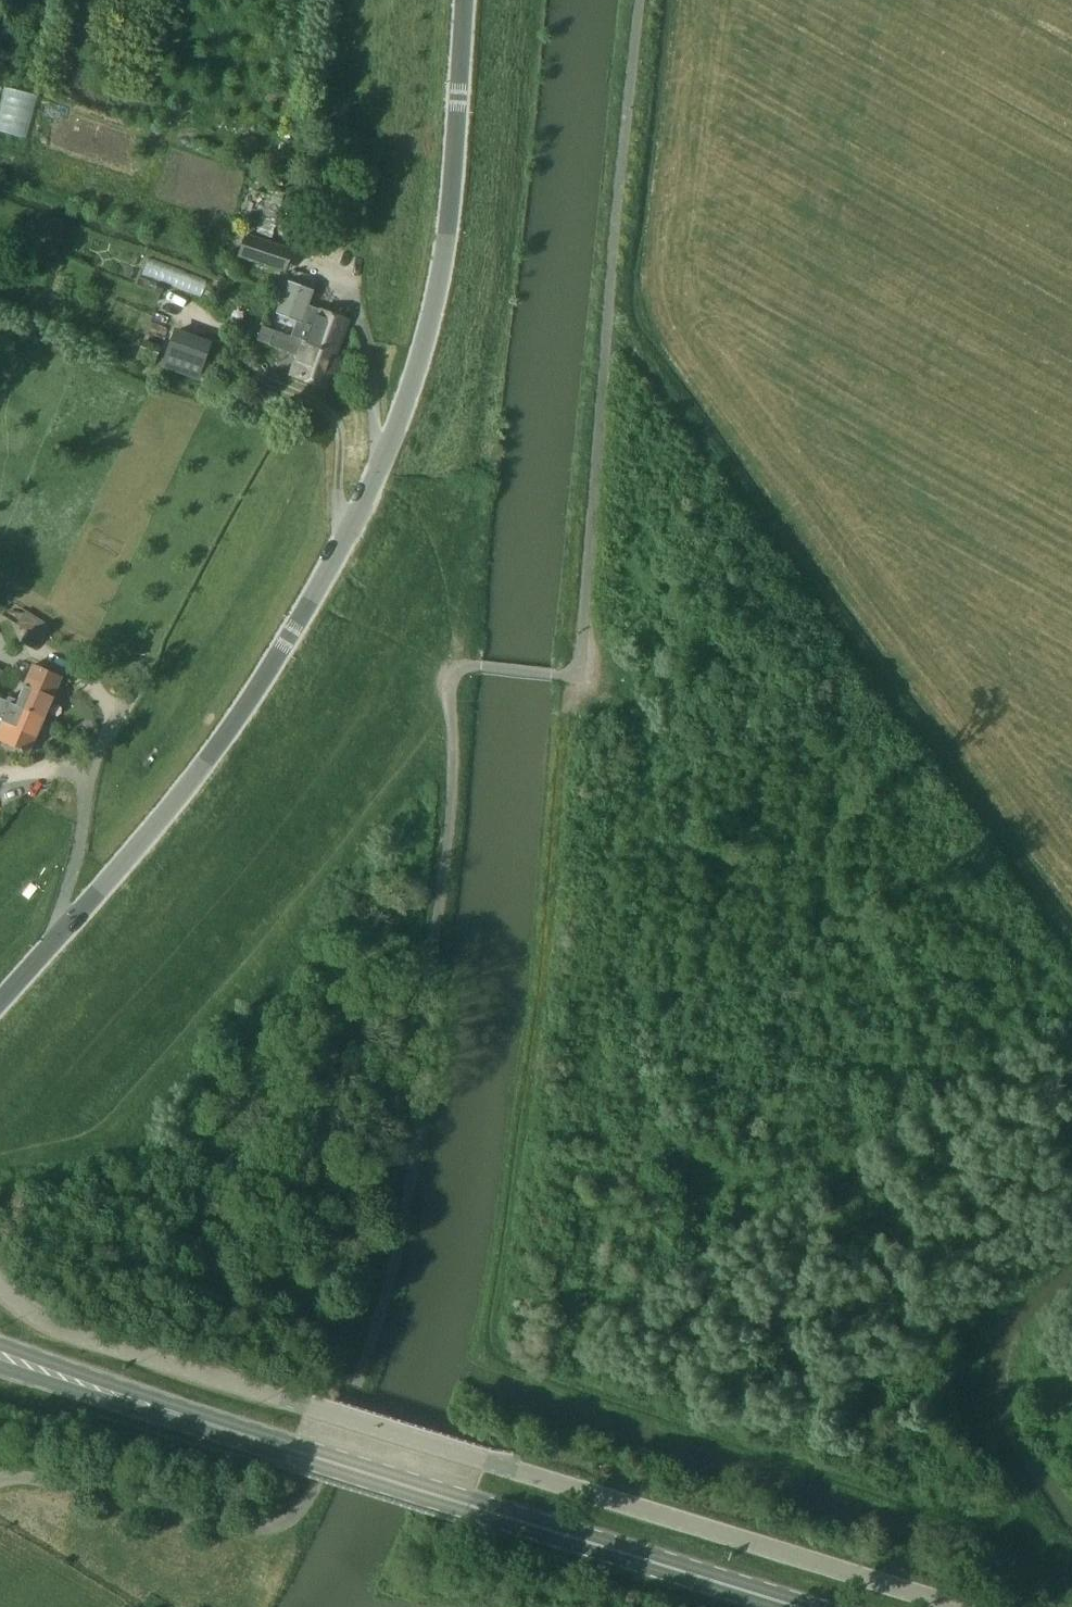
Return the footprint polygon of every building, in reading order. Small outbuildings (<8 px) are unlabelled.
[(292,250),(244,234),(237,257),(284,273),(292,250)] [(163,288),(158,286),(155,294),(160,296),(163,288)] [(349,322),(309,308),(308,309),(293,304),(288,318),(303,323),(299,338),(339,351),(349,322)] [(197,370),(209,338),(177,325),(164,357),(197,370)] [(339,351),(299,338),(262,325),(257,340),(300,354),(298,362),(293,360),(288,374),(327,388),(339,351)] [(136,360),(153,366),(159,352),(142,346),(136,360)] [(8,697),(6,702),(9,703),(15,705),(45,718),(53,697),(62,677),(47,671),(32,665),(17,701),(8,697)] [(5,713),(1,722),(0,725),(0,741),(19,749),(18,752),(28,757),(45,718),(15,705),(9,703),(6,702),(0,699),(0,711),(5,713)]
